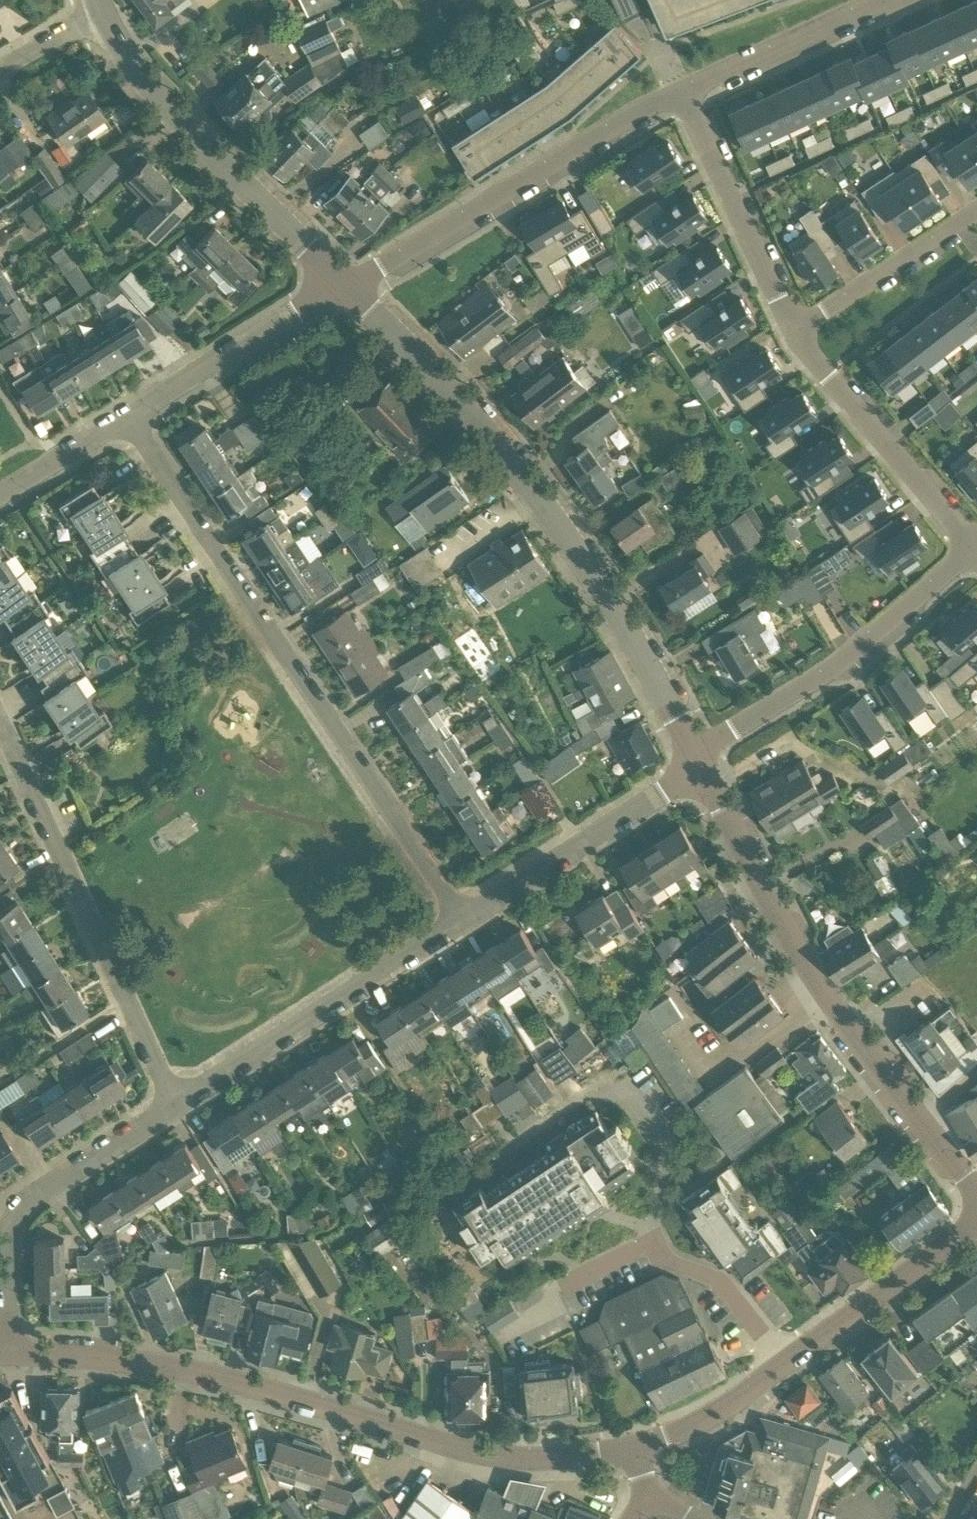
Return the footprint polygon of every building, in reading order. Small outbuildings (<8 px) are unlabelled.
[(143,2),(158,21),(172,10),(170,7),(178,0),(145,0),(143,2)] [(309,14),(341,0),(302,0),(309,14)] [(567,0),(560,0),(553,3),(558,13),(570,7),(567,0)] [(664,26),(667,25),(665,21),(674,17),(677,24),(692,18),(693,21),(693,22),(696,21),(696,20),(694,17),(719,8),(720,11),(720,12),(723,11),(723,10),(718,0),(719,0),(652,0),(664,26)] [(968,3),(976,23),(976,0),(975,0),(968,3)] [(968,3),(948,12),(964,46),(976,41),(976,23),(968,3)] [(549,17),(544,7),(532,13),(536,23),(549,17)] [(964,46),(948,12),(929,21),(944,55),(964,46)] [(327,20),(332,30),(344,25),(339,15),(327,20)] [(311,63),(340,50),(335,39),(332,30),(327,20),(327,18),(298,31),(307,53),(311,63)] [(944,55),(929,21),(910,30),(910,29),(909,30),(925,64),(944,55)] [(642,53),(615,22),(597,38),(624,68),(642,53)] [(925,64),(909,30),(889,39),(908,79),(909,79),(906,73),(925,64)] [(607,84),(624,68),(597,38),(580,53),(607,84)] [(908,79),(889,39),(888,39),(891,45),(872,54),(888,88),(908,79)] [(540,56),(533,45),(524,51),(532,62),(540,56)] [(283,79),(275,71),(229,113),(241,126),(245,122),(255,132),(272,116),(272,115),(273,114),(271,107),(290,90),(297,100),(322,83),(323,84),(338,73),(337,72),(348,65),(340,50),(311,63),(312,65),(310,65),(308,62),(283,79)] [(532,62),(524,51),(515,57),(523,68),(532,62)] [(607,84),(580,53),(563,68),(590,99),(607,84)] [(888,88),(872,54),(854,62),(851,56),(850,56),(868,97),(888,88)] [(868,97),(850,56),(830,66),(846,100),(865,92),(867,97),(868,97)] [(209,61),(198,72),(210,85),(222,74),(209,61)] [(229,113),(275,71),(267,62),(259,69),(258,68),(250,75),(247,73),(218,100),(229,113)] [(846,100),(830,66),(829,66),(830,67),(811,75),(827,109),(846,100)] [(571,115),(590,99),(563,68),(549,80),(571,115)] [(509,78),(503,69),(492,76),(498,85),(509,78)] [(975,69),(962,75),(967,84),(976,80),(976,75),(975,69)] [(827,109),(811,75),(791,84),(807,118),(827,109)] [(498,85),(492,76),(481,84),(487,92),(498,85)] [(571,115),(549,80),(546,82),(530,93),(552,127),(571,115)] [(952,91),(947,82),(935,87),(940,97),(952,91)] [(807,118),(791,84),(772,93),(787,127),(807,118)] [(940,97),(935,87),(923,93),(927,103),(940,97)] [(67,144),(104,117),(86,91),(64,106),(63,104),(46,115),(67,144)] [(404,121),(426,109),(417,93),(395,105),(404,121)] [(552,127),(530,93),(511,105),(533,139),(552,127)] [(787,127),(772,93),(752,102),(768,136),(787,127)] [(471,103),(465,94),(454,101),(460,110),(471,103)] [(448,117),(460,110),(454,101),(443,108),(448,117)] [(768,136),(752,102),(731,112),(741,132),(736,134),(743,148),(768,136)] [(321,120),(329,112),(320,103),(312,111),(321,120)] [(337,104),(329,112),(321,120),(336,134),(351,118),(337,104)] [(533,139),(511,105),(491,117),(514,152),(533,139)] [(915,115),(911,105),(898,111),(903,120),(915,115)] [(903,120),(898,111),(886,116),(891,126),(903,120)] [(276,165),(312,129),(298,116),(292,122),(294,124),(265,153),(276,165)] [(361,130),(371,144),(391,131),(381,117),(361,130)] [(514,152),(491,117),(472,130),(494,164),(514,152)] [(873,127),(869,118),(857,123),(861,133),(873,127)] [(429,132),(420,119),(410,126),(419,139),(429,132)] [(861,133),(857,123),(844,129),(849,139),(861,133)] [(312,129),(276,165),(288,177),(308,156),(319,166),(334,151),(312,129)] [(494,164),(472,130),(452,142),(474,177),(494,164)] [(967,137),(976,153),(976,130),(967,137)] [(4,144),(18,165),(30,157),(16,136),(4,144)] [(834,145),(830,136),(817,141),(822,151),(834,145)] [(967,137),(948,149),(943,141),(931,150),(945,172),(956,164),(969,184),(973,182),(975,185),(976,183),(976,153),(967,137)] [(438,141),(431,145),(438,156),(445,151),(438,141)] [(667,141),(657,148),(654,145),(634,158),(636,162),(624,170),(637,190),(681,161),(667,141)] [(822,151),(817,141),(805,147),(810,157),(822,151)] [(4,144),(0,148),(0,161),(1,162),(0,163),(0,176),(9,171),(18,165),(4,144)] [(32,156),(52,186),(64,178),(43,148),(32,156)] [(82,193),(113,160),(103,151),(73,184),(82,193)] [(894,170),(893,170),(922,215),(925,213),(927,216),(940,208),(938,205),(942,202),(929,182),(940,175),(926,153),(895,172),(894,170)] [(795,163),(790,154),(778,159),(782,169),(795,163)] [(380,179),(388,170),(385,167),(390,161),(385,156),(370,172),(372,174),(365,181),(360,185),(350,176),(328,200),(346,217),(381,180),(380,179)] [(139,211),(169,182),(170,181),(146,157),(123,181),(137,196),(131,202),(139,211)] [(782,169),(778,159),(766,165),(770,175),(782,169)] [(113,160),(82,193),(91,202),(122,169),(113,160)] [(381,180),(346,217),(364,235),(387,210),(378,201),(382,197),(389,189),(391,192),(401,183),(399,180),(404,175),(398,169),(393,174),(388,170),(380,179),(381,180)] [(922,215),(893,170),(862,191),(878,215),(889,208),(902,228),(906,225),(908,228),(921,220),(919,217),(922,215)] [(0,176),(0,184),(4,189),(15,181),(9,171),(0,176)] [(35,187),(40,194),(52,185),(47,178),(35,187)] [(67,180),(39,199),(49,213),(77,193),(67,180)] [(169,182),(139,211),(140,212),(133,219),(153,239),(190,202),(169,182)] [(666,211),(657,199),(627,219),(636,233),(649,224),(662,243),(674,235),(676,238),(697,225),(695,222),(706,214),(692,194),(666,211)] [(592,256),(605,248),(581,208),(570,215),(562,201),(543,212),(543,211),(542,212),(566,252),(584,242),(592,256)] [(845,236),(858,256),(878,243),(850,201),(821,221),(835,242),(845,236)] [(27,222),(39,214),(32,203),(19,212),(27,222)] [(613,224),(601,204),(589,211),(600,231),(613,224)] [(821,221),(813,208),(800,216),(808,230),(789,243),(800,261),(796,263),(805,277),(809,274),(816,285),(837,271),(824,251),(836,243),(835,242),(821,221)] [(566,252),(542,212),(542,213),(523,224),(538,248),(527,255),(550,295),(563,287),(549,263),(566,252)] [(39,214),(27,222),(34,232),(47,223),(39,214)] [(234,246),(213,226),(195,244),(186,235),(177,244),(186,253),(183,256),(194,267),(188,273),(198,283),(234,246)] [(689,263),(681,251),(652,270),(661,283),(673,275),(686,295),(698,287),(700,290),(721,276),(719,273),(729,266),(716,245),(689,263)] [(57,264),(70,255),(64,246),(51,255),(57,264)] [(234,246),(198,283),(189,292),(198,301),(213,286),(234,307),(256,285),(247,275),(255,267),(234,246)] [(597,261),(604,272),(618,263),(612,252),(597,261)] [(505,260),(511,267),(515,268),(522,262),(515,253),(513,253),(505,260)] [(76,263),(70,255),(57,264),(64,272),(76,263)] [(0,270),(0,300),(15,291),(1,269),(0,270)] [(119,284),(143,310),(152,301),(128,275),(119,284)] [(967,285),(976,298),(976,277),(967,285)] [(102,288),(120,307),(130,299),(112,279),(102,288)] [(466,356),(516,317),(490,283),(439,321),(466,356)] [(967,285),(967,286),(952,298),(976,330),(976,298),(967,285)] [(0,300),(0,321),(5,329),(29,314),(15,291),(0,300)] [(55,294),(44,301),(51,312),(62,305),(55,294)] [(717,312),(708,299),(680,318),(689,332),(697,326),(710,346),(722,338),(724,341),(745,327),(742,324),(753,317),(740,296),(717,312)] [(952,298),(936,310),(961,343),(976,330),(952,298)] [(76,302),(65,309),(74,323),(85,317),(76,302)] [(171,330),(175,325),(180,319),(165,304),(160,307),(158,305),(148,314),(146,315),(164,335),(171,330)] [(619,314),(641,347),(654,338),(633,305),(619,314)] [(74,323),(65,309),(54,315),(63,330),(74,323)] [(936,310),(919,323),(942,352),(957,340),(960,344),(961,343),(936,310)] [(112,333),(126,357),(149,343),(134,320),(121,327),(115,318),(116,318),(109,311),(101,316),(106,324),(104,325),(110,334),(112,333)] [(201,337),(209,330),(203,322),(195,329),(201,337)] [(919,323),(903,335),(925,364),(942,352),(919,323)] [(548,348),(557,342),(550,333),(545,336),(538,327),(514,346),(522,356),(542,341),(548,348)] [(31,330),(21,336),(29,350),(40,344),(31,330)] [(112,333),(110,334),(99,342),(93,332),(82,339),(88,348),(90,347),(104,371),(126,357),(112,333)] [(903,335),(887,347),(912,380),(913,380),(910,376),(925,364),(903,335)] [(29,350),(21,336),(10,343),(19,357),(29,350)] [(90,347),(88,348),(68,361),(82,384),(104,371),(90,347)] [(912,380),(887,347),(870,360),(883,378),(880,381),(889,392),(894,388),(897,392),(912,380)] [(733,366),(735,369),(723,377),(745,410),(767,395),(759,383),(780,369),(766,348),(756,356),(753,352),(733,366)] [(527,384),(523,378),(519,381),(520,386),(522,388),(512,395),(524,410),(575,371),(564,356),(527,384)] [(523,357),(515,364),(525,377),(533,370),(523,357)] [(68,361),(46,374),(60,398),(82,384),(68,361)] [(575,371),(524,410),(536,426),(587,387),(594,381),(582,365),(575,371)] [(966,367),(958,373),(965,382),(973,376),(966,367)] [(335,390),(345,381),(343,379),(346,376),(341,370),(328,381),(335,390)] [(698,389),(711,380),(704,370),(691,379),(698,389)] [(958,387),(965,382),(958,373),(956,371),(950,376),(958,387)] [(60,398),(46,374),(23,388),(38,412),(60,398)] [(394,377),(358,410),(406,462),(441,429),(394,377)] [(789,397),(769,411),(771,415),(765,419),(778,438),(766,446),(774,457),(796,443),(789,432),(816,414),(802,394),(792,401),(789,397)] [(944,404),(936,394),(929,400),(936,410),(944,404)] [(928,401),(909,416),(917,426),(936,411),(928,401)] [(949,401),(943,406),(956,419),(962,414),(949,401)] [(702,402),(692,404),(695,419),(706,417),(703,402),(702,402)] [(581,481),(603,466),(602,465),(612,458),(606,450),(609,447),(606,438),(604,435),(622,424),(612,410),(574,436),(583,449),(568,460),(581,481)] [(254,413),(243,420),(258,442),(261,440),(272,433),(254,413)] [(243,420),(233,428),(241,439),(248,449),(258,442),(243,420)] [(197,468),(222,451),(229,446),(224,438),(220,437),(214,441),(205,427),(197,433),(191,425),(176,435),(182,443),(181,444),(197,468)] [(289,449),(312,473),(316,477),(328,491),(348,473),(336,459),(335,460),(309,431),(289,449)] [(272,433),(261,440),(266,448),(278,440),(272,433)] [(829,471),(852,455),(839,435),(828,442),(826,439),(805,452),(807,456),(795,464),(808,483),(800,489),(809,502),(837,483),(829,471)] [(950,463),(963,478),(958,482),(972,498),(976,494),(976,495),(976,440),(950,463)] [(235,471),(222,451),(197,468),(210,488),(235,471)] [(394,521),(395,521),(415,549),(429,540),(424,533),(426,532),(425,531),(469,500),(443,462),(382,505),(394,521)] [(662,462),(644,473),(649,482),(667,470),(662,462)] [(659,476),(661,480),(666,489),(692,474),(684,462),(659,476)] [(617,486),(603,466),(581,481),(595,501),(617,486)] [(238,475),(235,471),(210,488),(228,515),(241,506),(247,515),(269,500),(262,491),(253,497),(246,486),(257,480),(249,467),(238,475)] [(281,477),(289,488),(303,478),(295,467),(281,477)] [(622,484),(622,486),(628,496),(647,484),(640,473),(622,484)] [(875,478),(864,485),(862,482),(841,496),(843,499),(829,508),(851,541),(873,526),(865,514),(888,499),(875,478)] [(81,532),(114,510),(113,510),(112,510),(106,501),(113,496),(108,490),(99,496),(90,483),(57,504),(66,517),(71,514),(82,530),(81,531),(81,532)] [(676,530),(653,496),(613,525),(627,546),(639,538),(648,550),(676,530)] [(322,521),(334,512),(328,502),(315,511),(322,521)] [(259,562),(295,538),(287,524),(276,532),(269,522),(279,516),(271,504),(249,519),(256,529),(243,537),(259,562)] [(114,511),(114,510),(81,532),(82,532),(83,531),(94,548),(88,551),(96,563),(130,541),(129,541),(121,529),(130,523),(126,517),(120,521),(113,511),(114,511)] [(334,512),(322,521),(329,531),(341,522),(334,512)] [(744,512),(720,528),(736,552),(760,536),(756,530),(744,512)] [(355,513),(353,523),(355,525),(369,528),(371,516),(355,513)] [(927,543),(913,522),(883,542),(875,530),(853,545),(862,558),(870,552),(883,572),(895,564),(898,567),(918,553),(916,550),(927,543)] [(522,528),(468,562),(482,584),(496,605),(550,571),(536,550),(522,528)] [(309,532),(301,538),(314,555),(322,549),(309,532)] [(275,586),(311,561),(295,538),(259,562),(275,586)] [(130,541),(96,563),(104,575),(110,572),(121,588),(120,589),(120,590),(152,568),(151,568),(145,559),(151,554),(147,548),(137,554),(129,542),(130,542),(130,541)] [(16,575),(15,575),(4,559),(9,555),(0,543),(0,586),(16,575)] [(442,572),(433,559),(432,560),(425,547),(397,565),(416,595),(420,593),(417,588),(442,573),(441,572),(442,572)] [(695,564),(662,585),(666,590),(665,591),(673,603),(673,602),(678,609),(711,587),(702,574),(713,568),(703,553),(691,561),(692,562),(693,561),(695,564)] [(329,588),(319,573),(327,567),(320,556),(311,561),(275,586),(292,610),(313,596),(315,598),(329,588)] [(349,578),(351,580),(354,586),(384,569),(378,559),(349,578)] [(808,570),(822,593),(834,586),(820,562),(808,570)] [(152,568),(120,590),(121,589),(132,606),(127,609),(136,622),(168,601),(159,587),(169,581),(164,574),(158,579),(152,569),(152,568)] [(351,591),(352,593),(358,603),(381,590),(380,589),(388,584),(382,575),(381,573),(351,591)] [(16,575),(0,586),(0,613),(7,623),(6,623),(6,624),(40,601),(32,589),(26,593),(15,576),(16,576),(16,575)] [(786,585),(792,595),(801,589),(796,579),(786,585)] [(415,598),(407,603),(411,609),(419,604),(415,598)] [(40,601),(6,624),(7,624),(15,636),(6,642),(10,648),(17,644),(23,654),(22,654),(23,655),(55,633),(54,633),(53,633),(42,617),(48,613),(40,601)] [(971,610),(968,607),(949,623),(952,626),(941,635),(956,653),(976,636),(976,605),(971,610)] [(755,609),(704,639),(710,650),(717,646),(736,678),(759,664),(755,657),(770,648),(759,629),(764,625),(755,609)] [(334,662),(371,638),(361,623),(356,626),(345,611),(314,631),(334,662)] [(55,633),(23,655),(24,655),(30,664),(24,669),(28,675),(37,668),(45,681),(38,685),(38,686),(78,659),(70,647),(65,651),(54,634),(55,634),(55,633)] [(405,677),(423,665),(450,649),(442,636),(430,643),(432,645),(398,666),(405,677)] [(371,638),(334,662),(355,693),(387,671),(375,655),(380,651),(371,638)] [(589,693),(622,674),(609,651),(576,669),(584,685),(574,690),(578,698),(589,693)] [(949,675),(959,686),(976,671),(976,651),(949,675)] [(78,659),(38,686),(39,686),(47,698),(38,704),(42,710),(49,706),(55,716),(54,716),(55,717),(87,696),(86,695),(85,696),(74,679),(86,671),(78,659)] [(423,665),(405,677),(393,684),(402,696),(387,706),(403,730),(429,715),(430,715),(446,704),(439,692),(422,704),(412,689),(431,677),(423,665)] [(925,679),(914,686),(902,670),(883,683),(908,719),(926,707),(936,722),(949,714),(930,687),(925,679)] [(576,719),(585,735),(597,726),(596,724),(623,709),(619,701),(632,694),(631,690),(628,686),(622,674),(589,693),(597,708),(576,719)] [(930,687),(949,714),(952,718),(968,708),(946,676),(930,687)] [(477,683),(464,691),(471,701),(483,693),(477,683)] [(568,704),(578,698),(574,690),(564,696),(568,704)] [(87,696),(55,717),(56,717),(62,726),(56,731),(60,737),(69,731),(78,744),(111,723),(102,710),(97,713),(86,697),(87,696)] [(862,698),(843,711),(856,731),(853,733),(859,741),(862,739),(868,747),(885,735),(896,750),(908,742),(884,707),(873,714),(862,698)] [(494,741),(507,732),(500,722),(493,710),(481,717),(487,728),(486,729),(494,741)] [(444,737),(429,715),(403,730),(419,754),(444,737)] [(585,735),(583,736),(569,745),(558,753),(564,765),(578,757),(576,754),(604,738),(604,739),(624,775),(659,756),(639,720),(620,730),(613,717),(597,726),(585,735)] [(507,732),(494,741),(500,750),(513,741),(507,732)] [(419,754),(435,778),(469,756),(453,733),(445,739),(444,737),(419,754)] [(924,737),(879,768),(889,782),(933,751),(924,737)] [(842,746),(832,741),(828,750),(838,755),(842,746)] [(469,756),(435,778),(451,802),(476,785),(461,762),(469,756)] [(760,811),(812,777),(802,760),(750,791),(760,811)] [(528,786),(529,785),(539,778),(531,766),(520,774),(528,786)] [(816,783),(812,777),(760,811),(771,832),(772,831),(773,832),(775,835),(777,839),(778,840),(797,828),(792,820),(791,819),(840,790),(832,775),(816,783)] [(557,803),(539,778),(529,785),(545,811),(557,803)] [(492,809),(476,785),(451,802),(467,826),(492,809)] [(890,805),(861,825),(869,838),(876,833),(885,847),(907,832),(920,823),(901,798),(890,805)] [(499,804),(492,809),(467,826),(483,850),(515,829),(499,804)] [(683,874),(683,873),(695,866),(701,875),(709,870),(680,825),(660,838),(683,874)] [(683,874),(660,838),(641,851),(664,886),(675,878),(681,888),(689,883),(683,873),(683,874)] [(8,872),(17,867),(2,844),(0,846),(0,877),(8,872)] [(664,886),(641,851),(621,864),(633,881),(623,887),(633,903),(631,904),(639,915),(658,903),(651,894),(664,886)] [(866,862),(876,879),(883,874),(873,858),(866,862)] [(702,909),(724,894),(717,884),(695,899),(702,909)] [(626,900),(625,901),(617,888),(606,895),(603,892),(574,911),(597,945),(622,929),(629,939),(644,929),(626,900)] [(724,894),(702,909),(710,921),(730,904),(724,894)] [(3,939),(29,922),(15,900),(1,909),(0,908),(0,935),(3,939)] [(901,920),(909,913),(897,900),(889,908),(901,920)] [(695,974),(743,938),(729,918),(708,934),(704,929),(697,937),(699,941),(689,949),(696,958),(687,964),(695,974)] [(702,918),(689,926),(694,933),(706,924),(702,918)] [(3,939),(7,946),(0,951),(0,953),(9,967),(43,944),(29,922),(3,939)] [(831,968),(872,943),(862,927),(855,931),(847,924),(824,939),(829,947),(821,952),(831,968)] [(521,927),(497,943),(519,978),(542,964),(547,972),(555,966),(542,945),(544,943),(534,928),(525,933),(521,927)] [(873,945),(872,943),(831,968),(840,983),(897,947),(886,936),(873,945)] [(656,945),(664,957),(674,949),(665,938),(656,945)] [(758,957),(743,938),(695,974),(702,984),(710,978),(716,987),(717,987),(741,969),(758,957)] [(497,943),(473,958),(494,991),(503,985),(505,988),(519,978),(497,943)] [(57,966),(43,944),(9,967),(22,987),(20,988),(21,989),(57,966)] [(902,986),(921,972),(904,954),(888,965),(902,986)] [(473,958),(449,974),(465,999),(470,1006),(494,991),(473,958)] [(57,966),(21,989),(28,999),(38,993),(45,1004),(71,987),(57,966)] [(717,987),(716,987),(708,992),(717,1004),(713,1007),(727,1026),(769,994),(755,975),(749,980),(741,969),(717,987)] [(465,999),(449,974),(425,989),(446,1022),(457,1014),(452,1007),(465,999)] [(86,1010),(71,987),(45,1004),(60,1027),(86,1010)] [(425,989),(401,1005),(429,1048),(430,1047),(423,1036),(446,1022),(425,989)] [(783,1013),(769,994),(727,1026),(742,1044),(783,1013)] [(660,1004),(673,1024),(683,1018),(670,997),(660,1004)] [(638,1019),(631,1027),(649,1053),(669,1040),(663,1031),(649,1010),(645,1004),(638,1019)] [(673,1024),(660,1004),(649,1010),(663,1031),(673,1024)] [(429,1048),(401,1005),(377,1020),(392,1044),(384,1048),(397,1068),(409,1061),(407,1054),(412,1051),(417,1056),(429,1048)] [(931,1019),(930,1019),(915,1030),(915,1029),(906,1036),(937,1074),(959,1057),(968,1069),(976,1061),(976,1041),(950,1005),(931,1019)] [(551,1016),(546,1020),(550,1026),(556,1023),(551,1016)] [(570,1041),(561,1048),(574,1063),(582,1056),(595,1046),(581,1027),(567,1038),(570,1041)] [(89,1030),(65,1046),(74,1060),(98,1044),(89,1030)] [(329,1050),(345,1074),(359,1064),(363,1069),(366,1072),(370,1073),(374,1072),(386,1064),(368,1037),(359,1043),(354,1034),(329,1050)] [(803,1075),(810,1069),(818,1079),(797,1095),(809,1111),(839,1089),(832,1080),(846,1069),(821,1036),(813,1042),(809,1038),(795,1049),(801,1056),(793,1062),(803,1075)] [(675,1050),(669,1040),(649,1053),(655,1063),(675,1050)] [(764,1076),(766,1076),(787,1060),(776,1045),(753,1062),(764,1076)] [(74,1060),(65,1046),(58,1051),(67,1065),(74,1060)] [(574,1063),(561,1048),(559,1046),(542,1058),(544,1062),(545,1064),(556,1083),(577,1069),(574,1063)] [(345,1074),(329,1050),(305,1066),(321,1089),(345,1074)] [(682,1060),(675,1050),(655,1063),(661,1073),(682,1060)] [(12,1066),(4,1054),(0,1057),(0,1073),(12,1066)] [(682,1060),(661,1073),(668,1083),(688,1070),(682,1060)] [(108,1063),(85,1078),(102,1104),(124,1089),(122,1086),(117,1078),(108,1063)] [(305,1066),(281,1081),(301,1113),(313,1105),(317,1112),(329,1104),(321,1089),(305,1066)] [(525,1074),(515,1080),(527,1096),(534,1106),(554,1092),(537,1067),(525,1075),(525,1074)] [(694,1083),(676,1095),(687,1111),(695,1105),(732,1156),(783,1119),(745,1067),(707,1095),(705,1097),(702,1094),(704,1090),(699,1084),(697,1086),(694,1083)] [(32,1068),(24,1074),(32,1087),(41,1081),(32,1068)] [(696,1082),(688,1070),(668,1083),(676,1095),(694,1083),(696,1082)] [(32,1087),(24,1074),(15,1079),(24,1093),(32,1087)] [(122,1086),(128,1082),(122,1074),(117,1078),(122,1086)] [(766,1076),(764,1076),(757,1081),(781,1115),(790,1108),(766,1076)] [(102,1104),(85,1078),(63,1091),(80,1118),(102,1104)] [(527,1096),(515,1080),(506,1087),(517,1103),(527,1096)] [(301,1113),(281,1081),(257,1097),(278,1129),(279,1128),(274,1120),(284,1113),(289,1121),(301,1113)] [(468,1113),(479,1130),(492,1121),(491,1119),(504,1112),(497,1102),(485,1083),(474,1090),(483,1103),(481,1104),(468,1113)] [(80,1118),(63,1091),(42,1105),(58,1132),(80,1118)] [(947,1113),(972,1153),(976,1155),(976,1095),(947,1113)] [(58,1132),(42,1105),(35,1096),(23,1103),(30,1113),(19,1120),(36,1146),(58,1132)] [(257,1097),(233,1113),(254,1145),(278,1129),(257,1097)] [(528,1101),(517,1109),(523,1117),(534,1110),(528,1101)] [(836,1101),(813,1119),(809,1122),(820,1137),(824,1133),(843,1157),(866,1140),(836,1101)] [(606,1107),(599,1112),(603,1118),(610,1114),(606,1107)] [(498,1245),(508,1262),(587,1209),(591,1216),(610,1203),(602,1191),(634,1169),(623,1151),(631,1146),(617,1124),(608,1129),(596,1111),(544,1145),(549,1151),(485,1194),(481,1187),(456,1204),(466,1219),(469,1217),(479,1233),(470,1239),(482,1258),(491,1252),(490,1250),(498,1245)] [(254,1145),(233,1113),(209,1128),(212,1134),(203,1140),(225,1173),(236,1165),(232,1159),(254,1145)] [(479,1130),(468,1113),(460,1119),(471,1135),(479,1130)] [(17,1157),(18,1157),(0,1129),(0,1167),(17,1157)] [(186,1143),(161,1159),(177,1183),(178,1185),(177,1185),(181,1191),(194,1182),(189,1175),(200,1168),(209,1181),(219,1174),(199,1143),(190,1149),(186,1143)] [(904,1165),(891,1147),(889,1145),(850,1175),(859,1187),(888,1165),(910,1194),(880,1217),(895,1236),(886,1243),(893,1252),(902,1245),(948,1211),(927,1183),(930,1180),(913,1158),(904,1165)] [(408,1154),(398,1160),(408,1175),(418,1169),(418,1168),(409,1155),(408,1154)] [(177,1183),(161,1159),(137,1174),(153,1198),(177,1183)] [(408,1175),(398,1160),(388,1166),(398,1182),(408,1175)] [(795,1222),(801,1218),(802,1217),(787,1197),(781,1201),(776,1195),(775,1197),(748,1162),(740,1167),(772,1209),(771,1210),(786,1229),(795,1222)] [(697,1231),(731,1206),(724,1196),(730,1192),(730,1191),(741,1184),(729,1167),(718,1175),(718,1174),(684,1199),(693,1212),(687,1217),(697,1231)] [(137,1174),(114,1189),(129,1213),(153,1198),(137,1174)] [(360,1186),(350,1192),(360,1207),(369,1202),(360,1186)] [(129,1213),(114,1189),(89,1205),(104,1229),(105,1229),(107,1232),(94,1243),(115,1266),(124,1257),(123,1256),(116,1228),(133,1218),(129,1213)] [(360,1207),(350,1192),(341,1198),(350,1213),(360,1207)] [(389,1213),(382,1201),(364,1213),(372,1224),(389,1213)] [(731,1206),(697,1231),(717,1257),(751,1232),(731,1206)] [(299,1230),(298,1211),(287,1212),(287,1230),(299,1230)] [(310,1230),(310,1211),(298,1211),(299,1230),(310,1230)] [(319,1219),(324,1227),(335,1220),(329,1212),(319,1219)] [(395,1215),(365,1235),(378,1255),(408,1235),(395,1215)] [(801,1218),(795,1222),(809,1241),(815,1236),(801,1218)] [(202,1238),(202,1219),(190,1219),(190,1238),(202,1238)] [(202,1219),(202,1238),(215,1238),(215,1219),(202,1219)] [(152,1242),(158,1237),(148,1221),(138,1228),(148,1243),(152,1242)] [(751,1233),(751,1232),(717,1257),(720,1262),(729,1255),(734,1262),(732,1264),(742,1279),(776,1254),(787,1246),(768,1221),(758,1229),(757,1228),(751,1233)] [(786,1229),(784,1230),(783,1231),(797,1250),(798,1249),(810,1266),(809,1267),(826,1290),(835,1283),(841,1291),(856,1280),(824,1238),(819,1242),(815,1236),(809,1241),(795,1222),(786,1229)] [(824,1238),(856,1280),(870,1270),(847,1238),(845,1239),(837,1228),(824,1238)] [(185,1254),(172,1252),(164,1235),(158,1238),(158,1237),(152,1242),(157,1251),(150,1250),(148,1264),(183,1269),(185,1254)] [(37,1267),(65,1267),(63,1239),(36,1239),(37,1267)] [(115,1266),(94,1243),(95,1245),(87,1253),(77,1253),(78,1267),(96,1266),(102,1270),(103,1274),(115,1266)] [(334,1284),(305,1243),(280,1247),(315,1297),(334,1284)] [(214,1245),(205,1246),(200,1275),(214,1278),(219,1252),(214,1245)] [(116,1285),(115,1266),(103,1274),(104,1286),(116,1285)] [(66,1291),(65,1267),(37,1267),(38,1297),(49,1297),(51,1317),(109,1314),(108,1293),(80,1294),(79,1290),(66,1291)] [(263,1286),(272,1280),(266,1272),(258,1277),(257,1275),(241,1286),(246,1294),(262,1284),(263,1286)] [(636,1360),(703,1328),(678,1278),(662,1272),(606,1299),(600,1318),(612,1342),(612,1343),(625,1337),(636,1360)] [(928,1335),(906,1352),(924,1374),(947,1355),(946,1354),(951,1350),(969,1337),(976,1331),(976,1324),(976,1322),(976,1321),(976,1272),(951,1290),(952,1291),(917,1316),(930,1334),(928,1335)] [(165,1273),(131,1290),(152,1335),(186,1319),(165,1273)] [(461,1308),(479,1296),(468,1279),(450,1291),(461,1308)] [(272,1280),(263,1286),(269,1295),(278,1289),(272,1280)] [(201,1330),(209,1332),(207,1340),(224,1345),(226,1336),(232,1338),(242,1298),(213,1291),(201,1330)] [(491,1331),(519,1314),(510,1300),(483,1317),(491,1331)] [(261,1357),(275,1305),(269,1303),(267,1308),(257,1305),(244,1352),(261,1357)] [(252,1307),(242,1304),(236,1328),(246,1331),(252,1307)] [(275,1305),(261,1357),(277,1362),(280,1350),(302,1356),(310,1320),(307,1314),(275,1305)] [(409,1309),(409,1313),(410,1317),(425,1315),(424,1308),(409,1309)] [(410,1317),(413,1342),(428,1340),(425,1315),(410,1317)] [(612,1342),(600,1318),(579,1328),(592,1352),(612,1342)] [(364,1371),(367,1372),(383,1377),(390,1353),(372,1346),(375,1335),(345,1326),(331,1367),(362,1377),(364,1371)] [(726,1375),(703,1328),(636,1360),(659,1407),(726,1375)] [(889,1336),(875,1347),(864,1356),(892,1391),(917,1371),(889,1336)] [(951,1350),(955,1356),(966,1372),(976,1364),(976,1340),(973,1343),(969,1337),(951,1350)] [(467,1338),(451,1339),(452,1358),(467,1358),(467,1338)] [(450,1358),(452,1358),(451,1339),(435,1339),(436,1359),(445,1358),(450,1358)] [(869,1392),(843,1357),(819,1375),(845,1410),(869,1392)] [(451,1374),(448,1374),(449,1419),(469,1419),(467,1363),(467,1358),(452,1358),(450,1358),(451,1374)] [(582,1396),(579,1372),(574,1372),(573,1363),(550,1365),(549,1360),(525,1363),(526,1368),(520,1369),(525,1412),(527,1412),(528,1419),(559,1415),(559,1409),(578,1407),(577,1397),(582,1396)] [(482,1363),(467,1363),(469,1419),(489,1418),(488,1373),(483,1373),(482,1363)] [(515,1373),(502,1375),(505,1396),(518,1394),(515,1373)] [(818,1399),(807,1384),(788,1397),(799,1413),(818,1399)] [(17,1505),(40,1493),(34,1482),(49,1474),(43,1463),(50,1460),(32,1427),(26,1431),(22,1424),(29,1420),(12,1389),(0,1396),(0,1472),(17,1505)] [(60,1441),(62,1389),(45,1389),(45,1399),(39,1399),(38,1413),(44,1413),(44,1428),(50,1428),(49,1440),(60,1441)] [(60,1441),(60,1451),(69,1451),(71,1451),(71,1429),(78,1429),(78,1390),(62,1389),(60,1441)] [(137,1439),(151,1433),(142,1413),(144,1412),(135,1390),(86,1412),(102,1449),(135,1435),(137,1439)] [(872,1403),(882,1416),(894,1408),(884,1395),(872,1403)] [(826,1401),(806,1416),(814,1426),(834,1411),(826,1401)] [(904,1441),(915,1432),(895,1408),(883,1417),(904,1441)] [(720,1444),(704,1499),(714,1502),(714,1503),(739,1510),(737,1518),(736,1518),(806,1518),(830,1436),(789,1425),(790,1422),(784,1420),(784,1423),(761,1417),(757,1432),(746,1429),(720,1444)] [(198,1463),(184,1469),(192,1490),(217,1480),(227,1476),(233,1478),(242,1475),(243,1470),(241,1465),(245,1464),(231,1429),(206,1439),(205,1435),(189,1442),(198,1463)] [(135,1435),(102,1449),(116,1482),(119,1481),(124,1492),(140,1486),(135,1474),(163,1462),(151,1433),(137,1439),(135,1435)] [(866,1440),(863,1436),(857,1440),(861,1445),(866,1440)] [(296,1475),(307,1443),(295,1439),(293,1444),(279,1439),(270,1466),(296,1475)] [(324,1483),(332,1458),(318,1453),(320,1447),(307,1443),(296,1475),(313,1480),(310,1491),(321,1494),(317,1504),(344,1513),(352,1492),(324,1483)] [(900,1454),(934,1494),(946,1485),(918,1449),(915,1451),(912,1444),(900,1454)] [(71,1451),(69,1451),(68,1465),(83,1466),(83,1451),(71,1451)] [(934,1494),(900,1454),(897,1452),(886,1460),(922,1504),(934,1494)] [(542,1475),(513,1469),(507,1483),(535,1495),(542,1475)] [(558,1517),(488,1488),(478,1510),(428,1478),(401,1518),(557,1518),(558,1517)] [(57,1515),(75,1506),(66,1488),(48,1498),(57,1515)] [(359,1497),(365,1507),(375,1501),(369,1490),(359,1497)] [(193,1491),(161,1503),(167,1518),(205,1518),(202,1513),(193,1491)] [(375,1518),(383,1518),(390,1515),(383,1503),(370,1510),(375,1518)] [(296,1506),(287,1513),(291,1518),(310,1518),(299,1504),(296,1506)] [(563,1518),(598,1518),(600,1516),(569,1504),(563,1518)]
